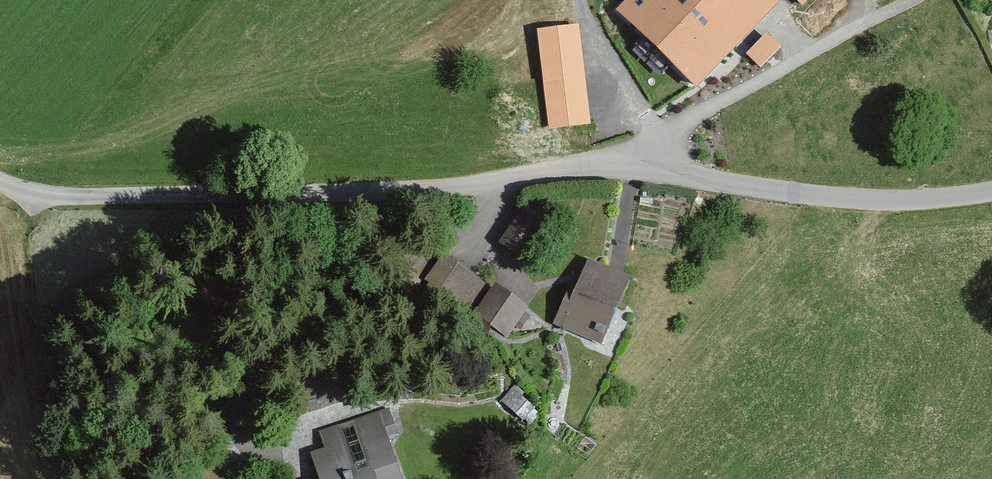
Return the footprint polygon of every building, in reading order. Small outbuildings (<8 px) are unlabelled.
[(616,16),(665,61),(648,79),(675,104),(692,86),(700,94),(787,0),(631,0),(616,16)] [(805,9),(813,0),(795,0),(805,9)] [(581,84),(577,33),(540,36),(546,108),(553,107),(556,135),(596,132),(592,83),(581,84)] [(781,50),(766,37),(747,59),(762,72),(781,50)] [(551,226),(525,209),(499,247),(525,264),(551,226)] [(484,288),(441,259),(422,286),(466,316),(484,288)] [(635,280),(589,261),(578,289),(572,286),(555,328),(608,349),(635,280)] [(530,311),(495,289),(475,319),(510,342),(530,311)] [(541,405),(517,386),(502,404),(526,423),(541,405)] [(392,439),(398,437),(390,412),(319,435),(325,452),(311,457),(318,478),(405,478),(392,439)]
